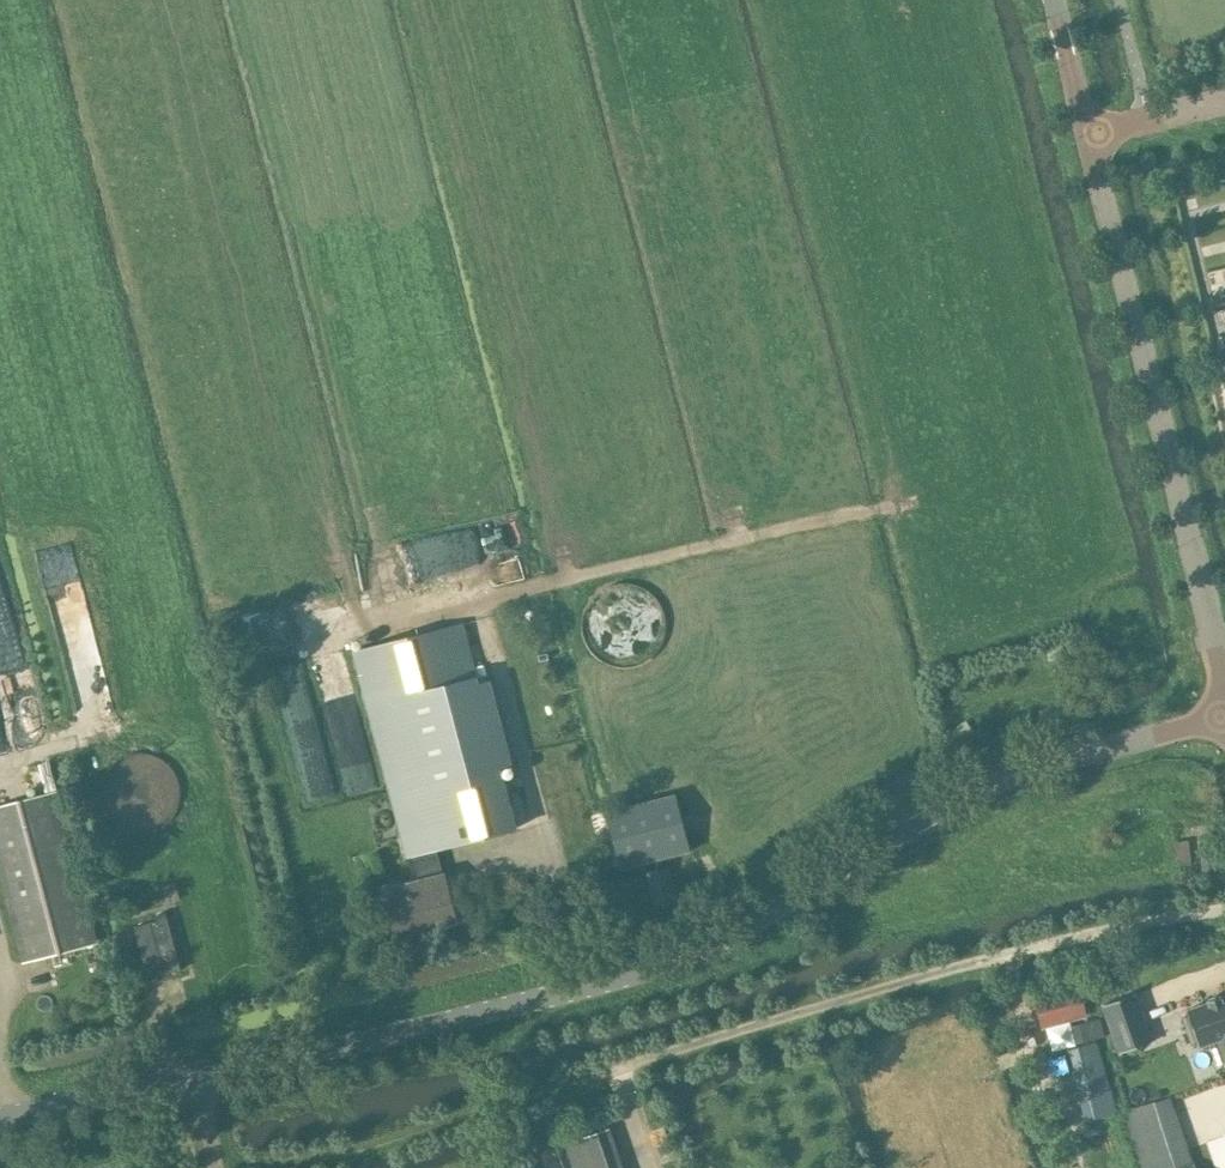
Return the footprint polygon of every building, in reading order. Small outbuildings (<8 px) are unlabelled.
[(412,856),(437,850),(517,829),(501,767),(513,764),(490,679),(480,683),(463,621),(351,650),(406,858),(412,856)] [(975,734),(971,719),(950,725),(955,740),(975,734)] [(0,804),(0,880),(22,963),(98,943),(60,789),(0,804)] [(673,797),(603,816),(618,871),(687,853),(673,797)] [(1200,838),(1205,874),(1224,872),(1224,855),(1224,847),(1216,848),(1214,836),(1200,838)] [(1190,839),(1175,841),(1178,864),(1192,862),(1190,839)] [(437,850),(412,856),(418,880),(384,889),(396,935),(456,919),(444,873),(442,874),(437,850)] [(680,902),(671,864),(645,869),(654,908),(680,902)] [(172,919),(139,927),(152,979),(184,970),(172,919)] [(1032,997),(1033,1003),(1038,1023),(1086,1010),(1079,983),(1032,997)] [(1134,992),(1102,1004),(1119,1052),(1151,1040),(1134,992)] [(1208,1001),(1185,1009),(1187,1014),(1182,1016),(1191,1042),(1196,1040),(1198,1045),(1208,1042),(1216,1065),(1224,1061),(1224,995),(1220,997),(1220,995),(1207,1000),(1208,1001)] [(1099,1018),(1071,1026),(1076,1043),(1104,1035),(1099,1018)] [(1109,1083),(1098,1041),(1067,1049),(1078,1091),(1109,1083)] [(1194,1162),(1175,1107),(1171,1097),(1121,1110),(1124,1119),(1131,1157),(1134,1167),(1196,1167),(1194,1162)] [(573,1167),(609,1167),(597,1132),(565,1143),(573,1167)]
